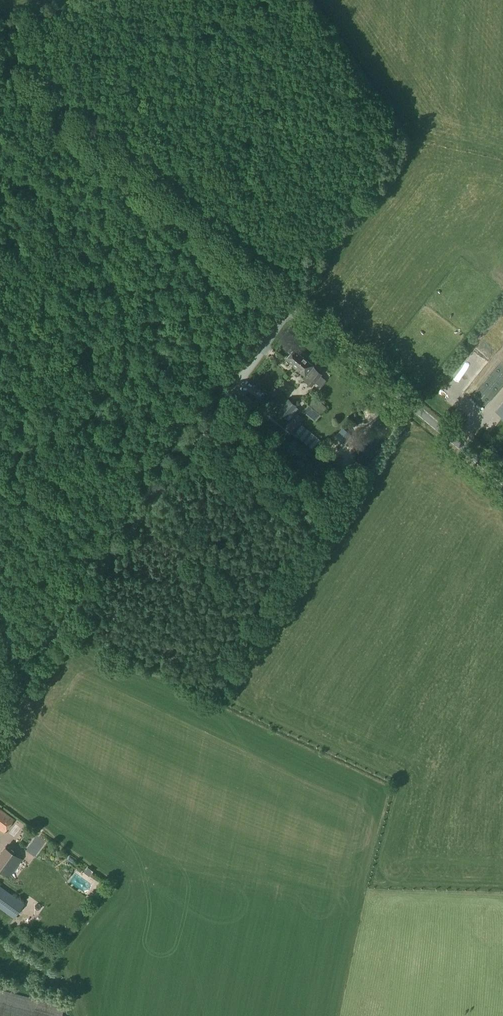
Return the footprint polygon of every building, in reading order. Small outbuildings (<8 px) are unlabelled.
[(486,350),(491,360),(502,354),(502,351),(499,344),(486,350)] [(313,366),(294,350),(286,360),(293,366),(292,367),(305,377),(305,376),(308,378),(305,382),(311,387),(314,383),(320,388),(326,380),(320,376),(322,374),(313,367),(313,366)] [(478,374),(484,369),(480,364),(474,368),(478,374)] [(276,399),(282,404),(289,395),(283,390),(276,399)] [(278,413),(289,421),(297,410),(294,408),(296,406),(287,400),(278,413)] [(307,408),(303,413),(309,418),(313,412),(307,408)] [(295,414),(289,421),(285,427),(291,432),(302,419),(295,414)] [(333,436),(343,444),(351,434),(341,426),(333,436)] [(0,810),(0,829),(4,832),(13,819),(0,810)] [(35,832),(23,847),(32,855),(44,840),(35,832)] [(9,877),(22,859),(13,852),(0,870),(9,877)] [(93,871),(88,867),(84,872),(89,876),(93,871)] [(14,918),(24,904),(0,886),(0,908),(14,918)] [(64,1006),(0,989),(0,1015),(62,1015),(64,1006)]
